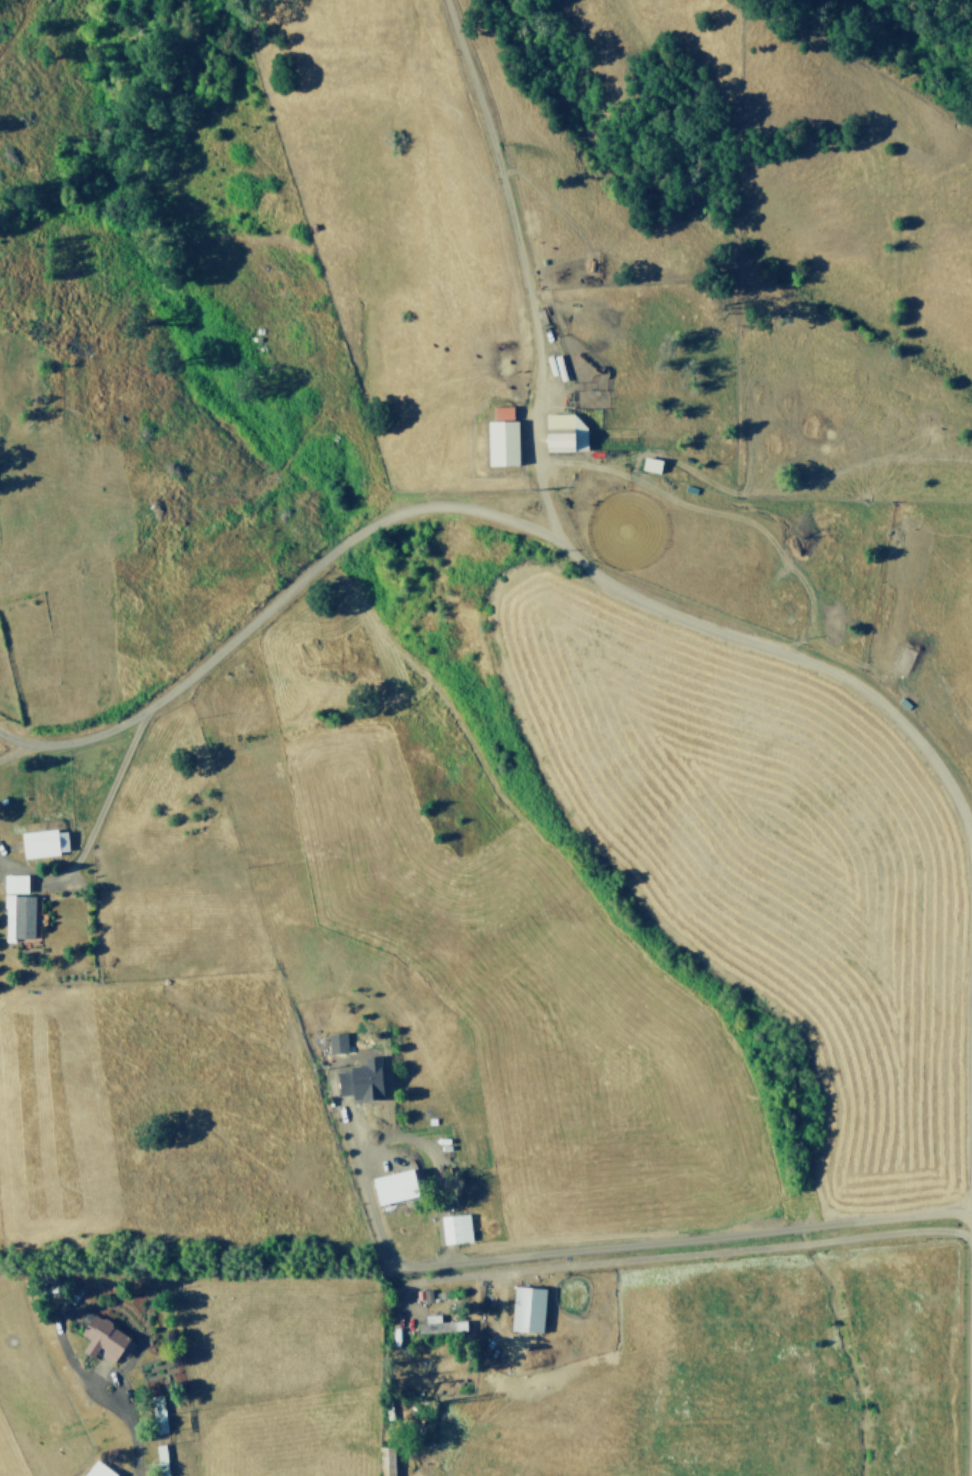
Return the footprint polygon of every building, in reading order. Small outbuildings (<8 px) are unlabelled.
[(502,418),(510,418),(510,406),(491,406),(491,418),(497,418),(497,410),(502,410),(502,418)] [(585,450),(585,424),(576,424),(575,413),(544,413),(544,431),(540,431),(541,450),(585,450)] [(516,464),(515,420),(484,420),(485,464),(516,464)] [(661,459),(643,456),(640,469),(658,473),(661,459)] [(68,854),(66,829),(20,832),(21,857),(68,854)] [(3,893),(25,892),(25,874),(2,875),(3,893)] [(33,895),(3,895),(4,939),(33,939),(33,895)] [(329,1054),(347,1052),(345,1032),(326,1034),(329,1054)] [(335,1072),(337,1096),(350,1095),(351,1100),(381,1097),(378,1055),(363,1056),(364,1065),(347,1066),(348,1071),(335,1072)] [(370,1175),(374,1203),(414,1197),(410,1170),(370,1175)] [(472,1240),(469,1213),(440,1216),(443,1243),(472,1240)] [(544,1288),(513,1286),(511,1331),(542,1332),(544,1288)] [(136,1341),(90,1314),(79,1334),(87,1339),(80,1351),(90,1357),(94,1351),(112,1362),(117,1354),(126,1359),(136,1341)] [(424,1315),(425,1322),(417,1322),(417,1332),(465,1330),(465,1320),(439,1321),(439,1314),(424,1315)] [(168,1432),(162,1395),(150,1396),(156,1434),(168,1432)] [(393,1447),(378,1447),(378,1475),(394,1475),(393,1447)] [(95,1459),(82,1475),(114,1475),(115,1475),(95,1459)]
